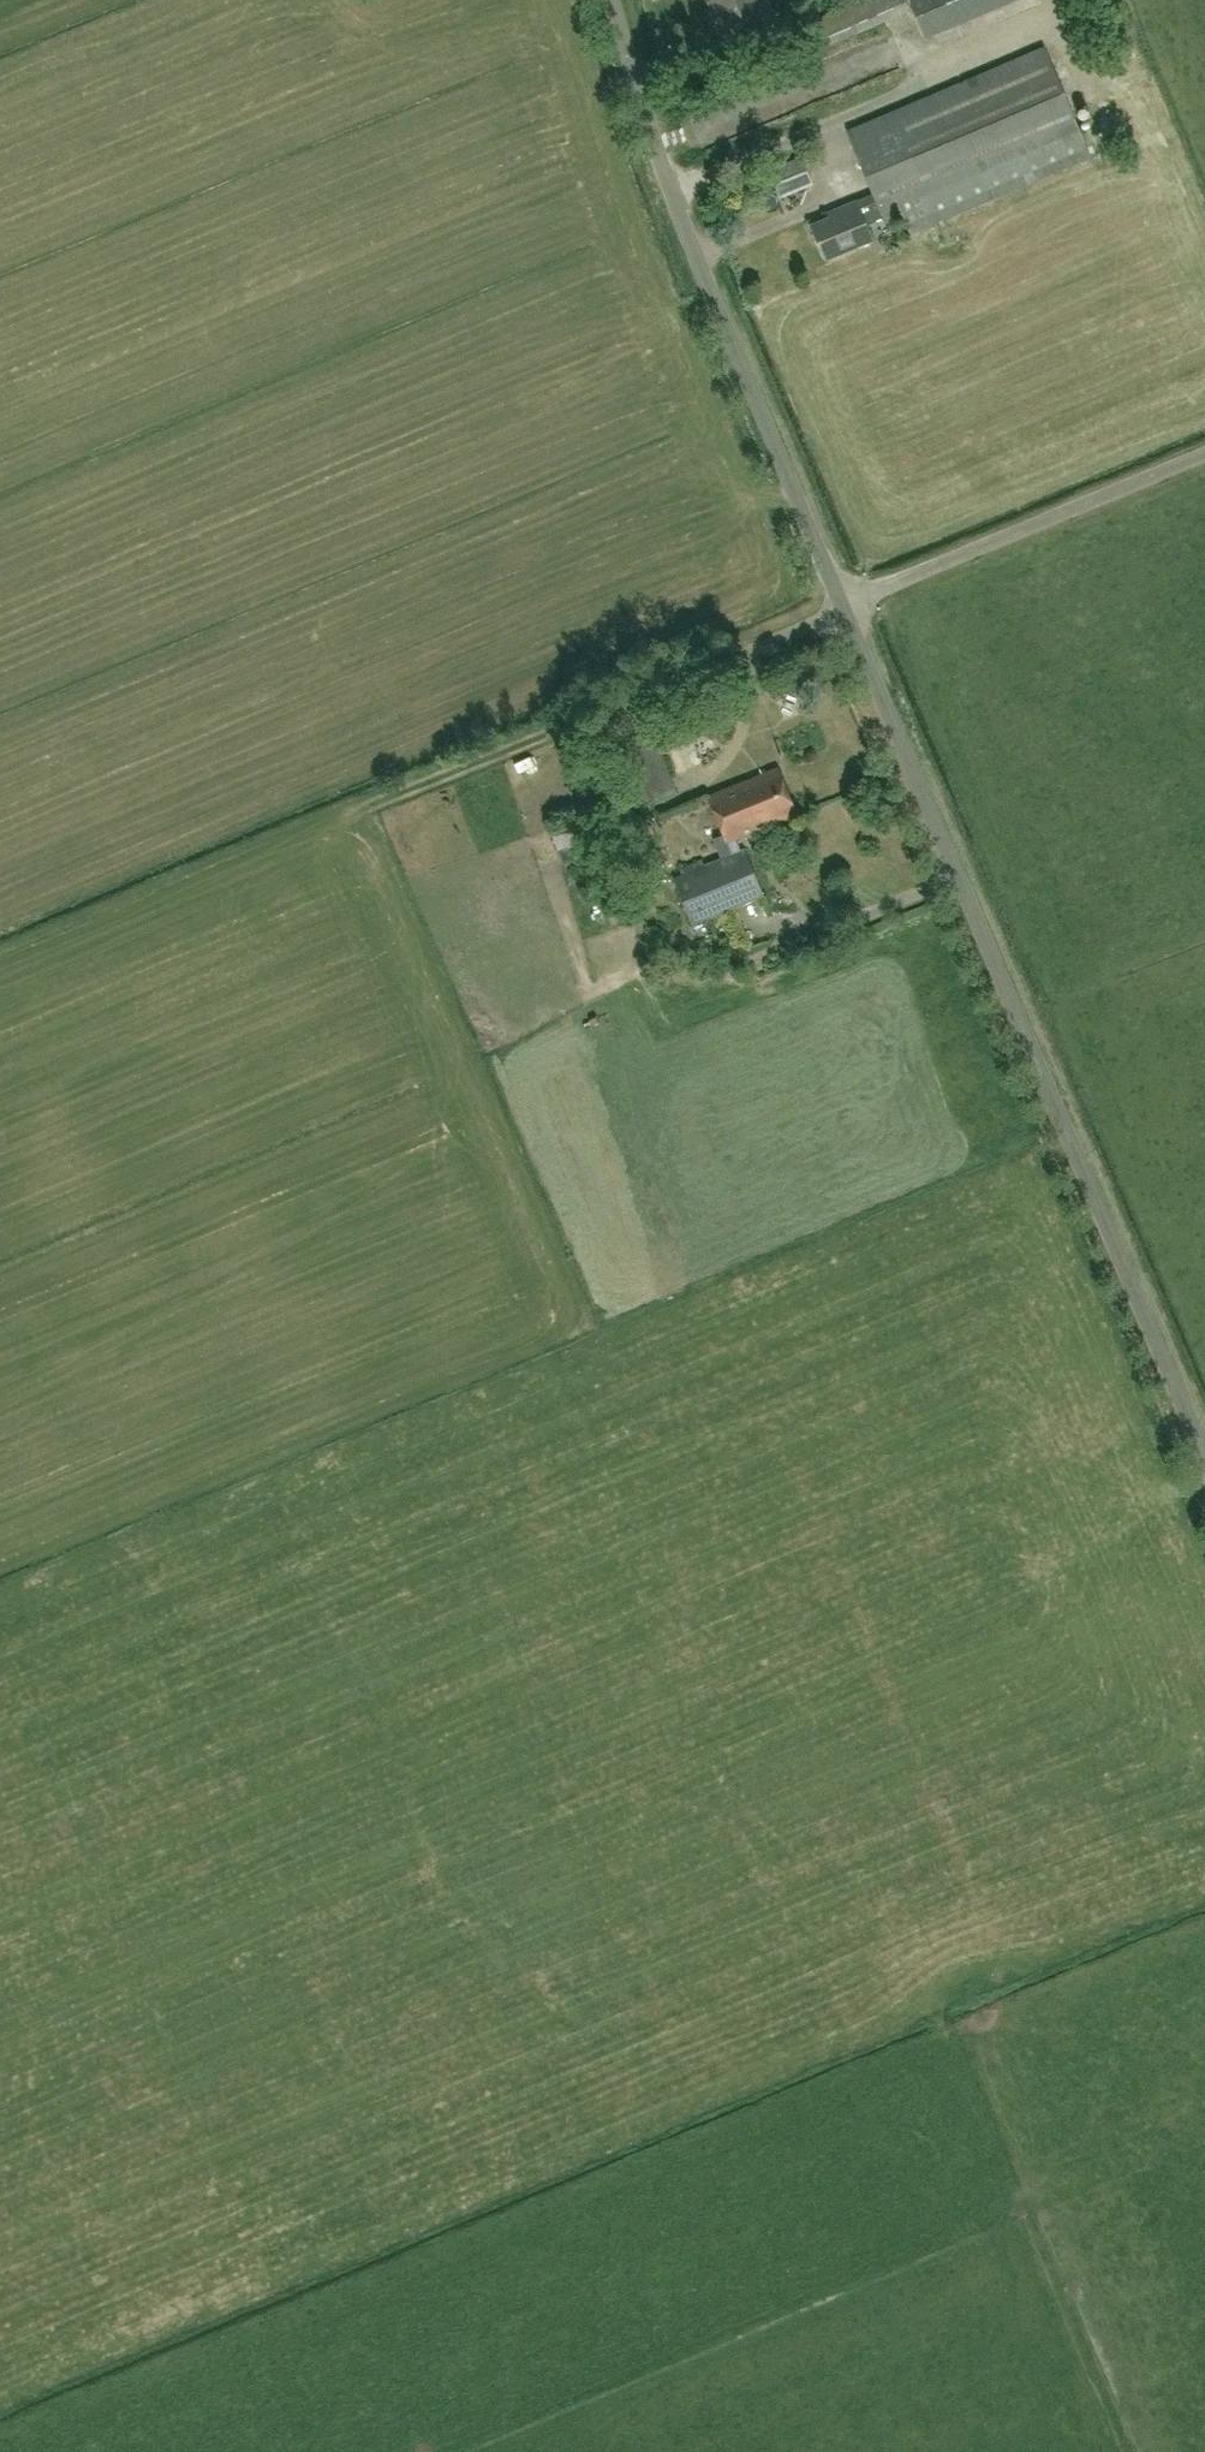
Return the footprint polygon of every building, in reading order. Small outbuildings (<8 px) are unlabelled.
[(725,30),(736,26),(743,45),(776,32),(765,4),(757,7),(755,0),(714,0),(725,30)] [(814,20),(825,45),(907,8),(904,0),(859,0),(814,20)] [(927,39),(1016,0),(909,0),(927,39)] [(848,134),(874,196),(840,211),(842,215),(812,228),(826,261),(873,242),(866,227),(884,220),(885,222),(903,214),(911,233),(1091,157),(1046,50),(848,134)] [(757,141),(763,159),(796,148),(790,131),(757,141)] [(773,188),(779,203),(815,189),(809,174),(773,188)] [(636,808),(677,791),(655,737),(614,754),(636,808)] [(797,815),(778,768),(707,797),(726,844),(797,815)] [(548,830),(555,851),(585,842),(579,821),(548,830)] [(764,893),(746,850),(673,880),(691,923),(764,893)]
